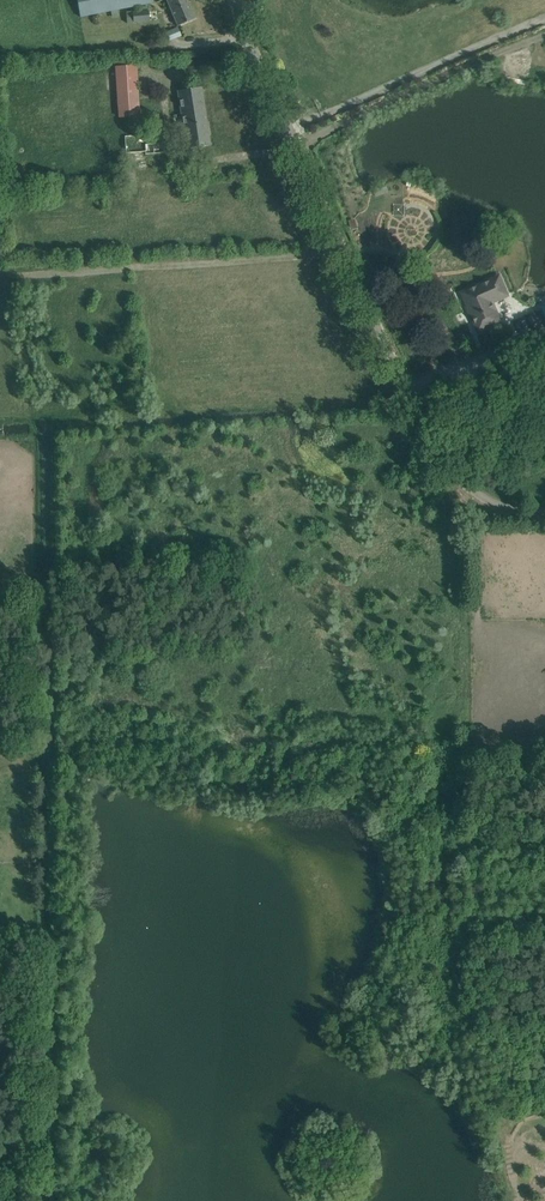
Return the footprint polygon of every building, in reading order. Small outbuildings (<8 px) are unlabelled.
[(80,17),(111,11),(112,18),(118,17),(117,10),(153,3),(152,0),(77,0),(80,17)] [(177,26),(195,19),(187,0),(166,0),(177,26)] [(132,12),(126,12),(127,23),(133,23),(133,22),(149,21),(148,11),(132,13),(132,12)] [(171,40),(182,36),(179,28),(168,32),(171,40)] [(135,65),(115,67),(118,118),(138,116),(135,65)] [(209,145),(201,88),(176,91),(180,117),(172,118),(174,128),(182,127),(185,149),(209,145)] [(129,189),(148,187),(146,154),(166,153),(165,133),(124,135),(126,162),(128,172),(121,173),(123,187),(129,186),(129,189)] [(497,298),(490,282),(468,292),(473,304),(466,306),(471,317),(474,316),(479,329),(498,321),(490,301),(497,298)]
